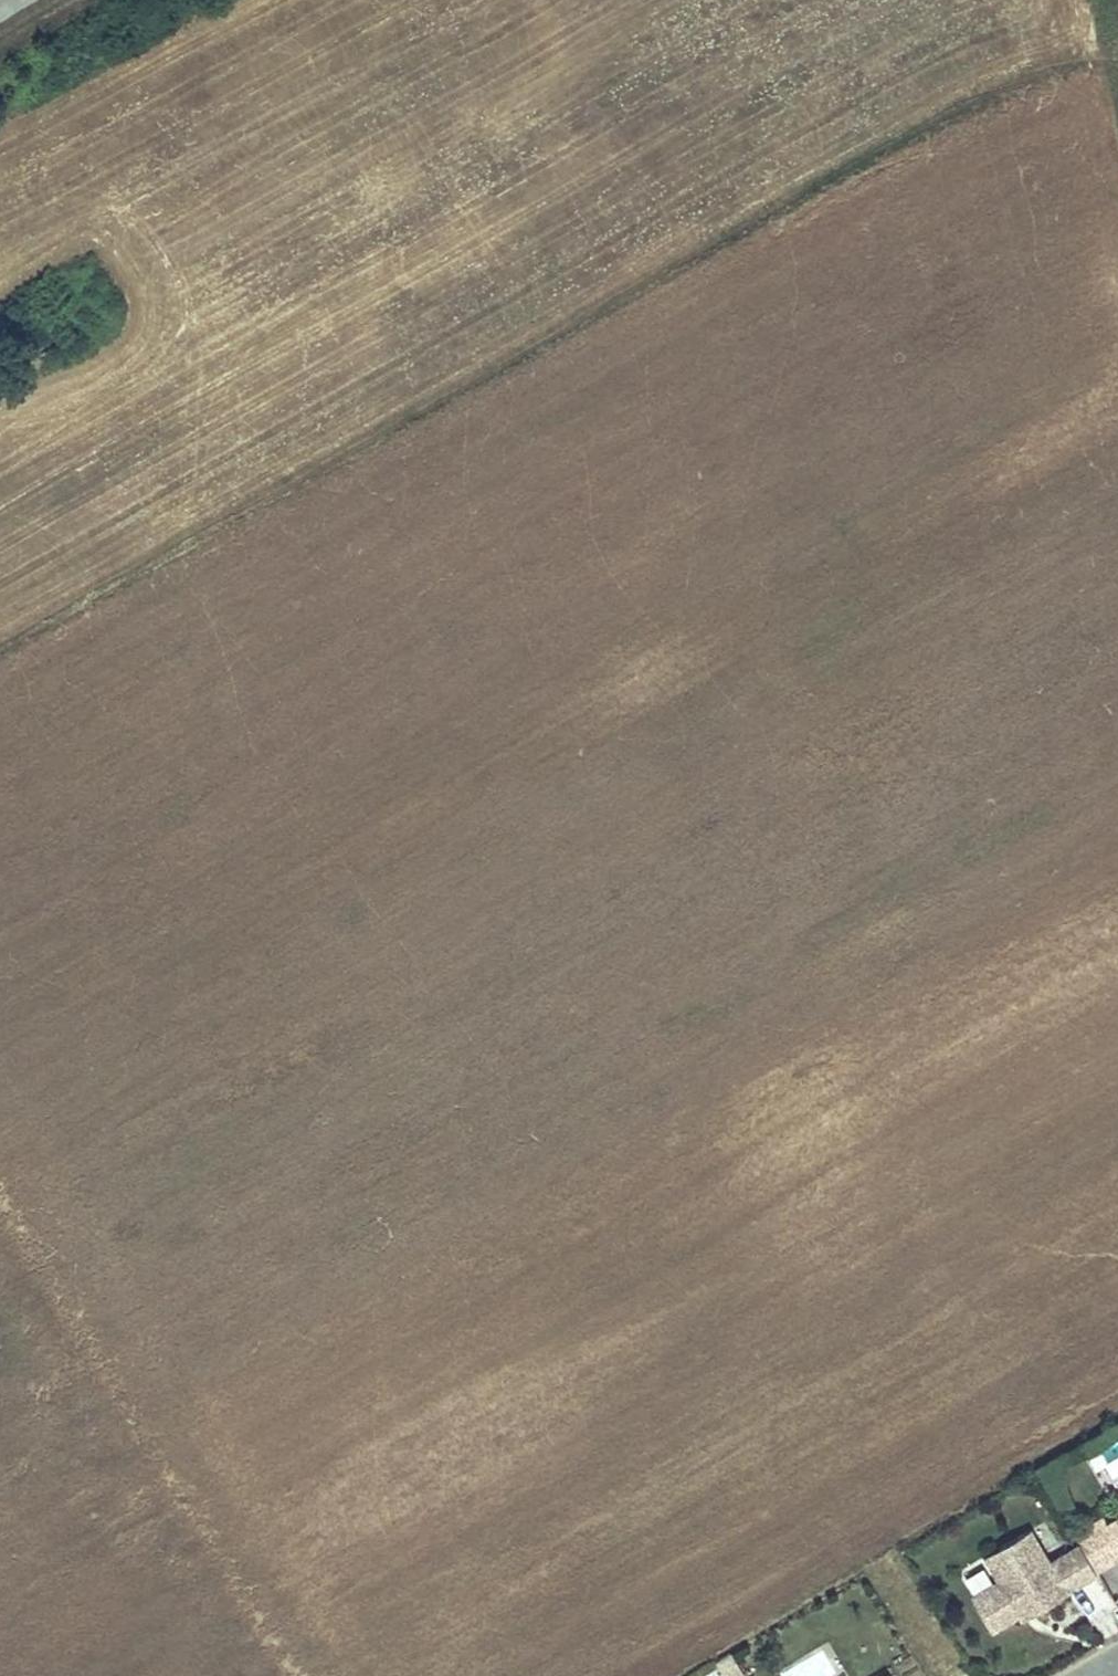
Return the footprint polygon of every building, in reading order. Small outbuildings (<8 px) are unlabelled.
[(1100,1516),(1117,1548),(1117,1505),(1100,1516)] [(1071,1533),(1080,1550),(1097,1579),(1117,1567),(1117,1548),(1100,1516),(1071,1533)] [(1031,1534),(986,1561),(1000,1585),(972,1601),(992,1634),(1020,1618),(1031,1611),(1034,1617),(1068,1597),(1098,1580),(1097,1579),(1080,1550),(1050,1567),(1031,1534)] [(1020,1618),(1023,1623),(1034,1617),(1031,1611),(1020,1618)]
